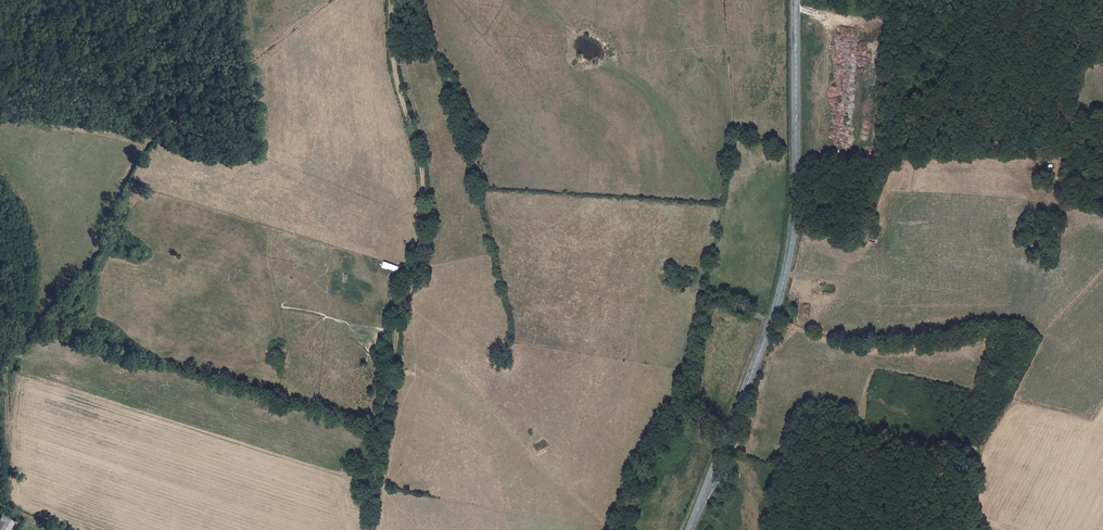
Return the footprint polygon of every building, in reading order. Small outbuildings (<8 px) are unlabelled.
[(383,262),(382,268),(396,272),(398,267),(383,262)] [(2,517),(0,521),(0,529),(10,529),(13,522),(2,517)]
